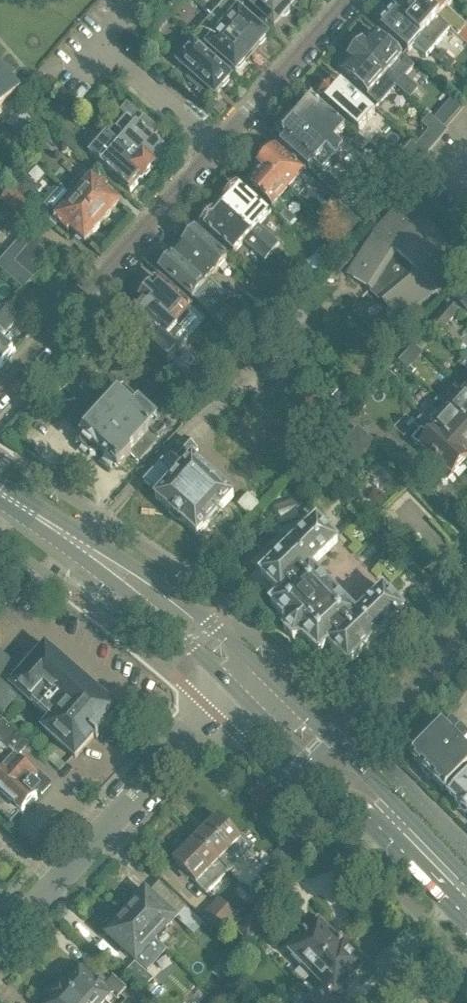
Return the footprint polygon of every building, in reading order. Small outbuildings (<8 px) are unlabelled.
[(224,28),(252,53),(267,35),(244,15),(239,11),(241,9),(231,0),(227,0),(212,17),(224,28)] [(245,0),(247,1),(275,26),(283,17),(286,17),(291,12),(291,8),(292,7),(283,0),(245,0)] [(418,0),(403,0),(395,9),(411,23),(409,25),(422,37),(424,35),(437,46),(452,29),(439,18),(440,16),(426,3),(424,5),(418,0)] [(454,1),(452,0),(418,0),(424,5),(426,3),(440,16),(439,18),(452,29),(466,43),(466,28),(466,27),(466,25),(460,19),(448,8),(454,1)] [(428,56),(437,46),(424,35),(422,37),(409,25),(411,23),(395,9),(380,26),(409,51),(415,45),(428,56)] [(236,71),(252,53),(224,28),(212,17),(194,38),(206,49),(208,47),(224,60),(236,71)] [(375,33),(358,52),(386,77),(396,86),(397,87),(409,97),(416,88),(405,78),(414,67),(403,58),(391,47),(375,33)] [(177,62),(186,70),(193,75),(188,81),(201,92),(199,95),(205,100),(212,92),(215,95),(231,77),(203,52),(193,44),(177,62)] [(344,74),(369,96),(368,97),(369,97),(379,107),(397,87),(396,86),(386,77),(358,52),(341,72),(344,74)] [(439,58),(438,59),(456,75),(462,68),(457,64),(444,52),(439,58)] [(8,75),(0,65),(0,82),(8,75)] [(20,90),(8,75),(0,82),(0,108),(20,90)] [(356,129),(360,132),(376,114),(338,80),(333,86),(327,86),(321,93),(323,98),(322,99),(356,129)] [(335,144),(346,132),(313,102),(295,121),(337,159),(344,151),(335,144)] [(150,172),(168,152),(153,138),(160,131),(128,104),(121,111),(127,118),(117,130),(126,138),(119,145),(150,172)] [(443,108),(435,117),(445,125),(453,116),(443,108)] [(18,135),(31,119),(18,109),(5,124),(18,135)] [(286,120),(276,131),(277,132),(287,141),(285,143),(282,147),(309,172),(315,165),(324,173),(337,159),(295,121),(291,118),(286,120)] [(440,139),(433,133),(430,131),(417,146),(427,155),(440,139)] [(59,140),(76,156),(82,148),(65,133),(59,140)] [(150,172),(119,145),(107,134),(89,155),(131,193),(150,172)] [(357,135),(351,142),(361,152),(368,145),(357,135)] [(406,178),(427,155),(417,146),(396,170),(406,178)] [(261,165),(260,166),(289,193),(297,200),(314,181),(306,174),(277,148),(268,157),(266,158),(261,163),(261,165)] [(247,187),(273,210),(289,193),(260,166),(250,178),(253,180),(247,187)] [(63,188),(102,223),(103,222),(106,220),(108,219),(113,214),(113,212),(120,204),(107,192),(109,189),(109,188),(95,176),(92,173),(89,175),(86,173),(68,192),(63,188)] [(348,194),(329,177),(323,184),(342,201),(348,194)] [(269,216),(238,187),(221,206),(252,235),(272,252),(281,243),(261,225),(269,216)] [(53,212),(50,216),(69,233),(72,231),(85,243),(102,223),(63,188),(47,207),(53,212)] [(31,205),(18,194),(12,189),(2,200),(21,217),(31,205)] [(272,252),(252,235),(221,206),(203,226),(235,254),(245,243),(264,261),(272,252)] [(435,247),(419,233),(422,225),(398,209),(376,233),(379,237),(369,246),(368,247),(349,276),(370,290),(374,289),(383,297),(383,301),(398,321),(425,300),(425,298),(434,288),(438,290),(460,266),(442,243),(435,247)] [(296,219),(286,210),(280,217),(290,226),(296,219)] [(339,230),(348,237),(361,222),(352,214),(339,230)] [(180,253),(211,280),(228,261),(197,233),(185,246),(186,246),(180,253)] [(21,257),(34,242),(25,234),(12,249),(21,257)] [(319,251),(330,260),(341,248),(331,238),(319,251)] [(52,259),(52,258),(34,242),(21,257),(16,263),(34,279),(52,259)] [(231,298),(211,280),(180,253),(174,260),(173,259),(162,272),(214,318),(231,298)] [(321,271),(310,261),(300,273),(311,282),(321,271)] [(143,293),(144,300),(184,336),(188,340),(206,320),(191,306),(190,308),(160,282),(153,289),(147,288),(143,293)] [(456,298),(466,307),(466,286),(456,298)] [(137,316),(127,327),(169,364),(180,351),(179,350),(188,340),(184,336),(144,300),(135,309),(137,316)] [(439,335),(459,313),(450,305),(430,327),(439,335)] [(10,360),(11,359),(17,351),(2,339),(17,321),(17,318),(8,309),(0,318),(0,371),(10,360)] [(414,343),(422,350),(428,344),(420,336),(414,343)] [(227,352),(238,362),(246,353),(235,343),(227,352)] [(413,344),(397,361),(407,370),(422,353),(413,344)] [(174,368),(164,380),(171,386),(164,395),(181,409),(188,401),(196,408),(206,397),(201,392),(183,376),(174,368)] [(379,377),(388,384),(395,377),(386,369),(379,377)] [(168,430),(125,392),(120,397),(119,396),(81,438),(82,439),(81,440),(82,447),(91,455),(97,454),(99,453),(105,459),(101,463),(111,472),(115,468),(116,469),(122,468),(132,457),(138,463),(168,430)] [(466,393),(450,410),(463,422),(465,421),(466,422),(466,394),(466,393)] [(434,428),(447,439),(450,438),(454,442),(453,445),(464,455),(466,451),(466,422),(465,421),(463,422),(450,410),(437,399),(422,416),(434,428)] [(449,482),(466,463),(466,457),(464,455),(453,445),(454,442),(450,438),(447,439),(434,428),(422,416),(414,425),(420,430),(410,440),(441,468),(437,472),(437,479),(442,483),(449,482)] [(198,537),(234,497),(191,458),(198,451),(185,438),(145,482),(160,496),(156,499),(198,537)] [(299,519),(294,501),(273,507),(279,526),(299,519)] [(356,616),(311,568),(338,542),(317,521),(261,575),(281,595),(271,605),(287,621),(286,622),(285,630),(295,640),(304,638),(319,654),(328,645),(348,665),(404,611),(383,590),(356,616)] [(0,654),(0,710),(4,714),(15,703),(9,697),(15,690),(51,723),(44,731),(76,758),(95,737),(97,739),(100,736),(97,734),(110,719),(109,719),(117,710),(59,660),(60,658),(48,647),(23,675),(0,654)] [(50,786),(18,757),(29,745),(0,718),(0,813),(11,823),(20,813),(23,816),(38,799),(42,794),(43,794),(50,786)] [(466,771),(466,733),(453,718),(443,728),(443,727),(411,758),(446,792),(446,791),(447,791),(466,771)] [(447,791),(450,795),(450,796),(466,813),(466,771),(447,791)] [(240,838),(219,817),(197,839),(220,862),(230,872),(255,847),(243,835),(240,838)] [(197,839),(174,862),(207,895),(230,872),(220,862),(197,839)] [(126,908),(126,909),(127,910),(127,911),(127,912),(128,913),(128,914),(129,914),(128,916),(154,940),(173,920),(147,895),(138,905),(137,905),(137,904),(136,904),(136,903),(135,903),(134,903),(133,903),(132,903),(131,903),(130,903),(129,904),(128,905),(127,906),(127,907),(127,908),(126,908)] [(222,935),(239,917),(221,900),(204,919),(222,935)] [(205,924),(187,908),(176,919),(194,936),(205,924)] [(235,929),(247,942),(266,924),(254,911),(235,929)] [(112,933),(109,936),(127,952),(136,961),(146,970),(165,950),(154,940),(128,916),(119,926),(118,925),(117,925),(116,925),(115,925),(114,925),(113,925),(112,926),(112,927),(111,927),(111,928),(111,929),(111,930),(111,931),(111,932),(112,932),(112,933)] [(313,974),(315,975),(346,943),(345,943),(343,945),(314,917),(301,930),(308,937),(307,938),(308,940),(293,954),(304,965),(295,974),(303,983),(313,974)] [(315,975),(327,988),(319,996),(326,1002),(345,1002),(337,995),(367,964),(346,943),(315,975)] [(231,946),(220,961),(229,968),(241,954),(231,946)] [(144,990),(152,980),(135,965),(127,974),(144,990)] [(65,988),(81,1002),(109,1002),(115,996),(118,999),(121,996),(127,989),(115,978),(106,988),(84,968),(65,988)] [(52,1002),(81,1002),(65,988),(65,989),(61,986),(57,986),(50,993),(51,997),(54,1001),(52,1002)] [(127,1002),(145,1002),(146,1002),(130,987),(127,989),(121,996),(128,1002),(127,1002)]
